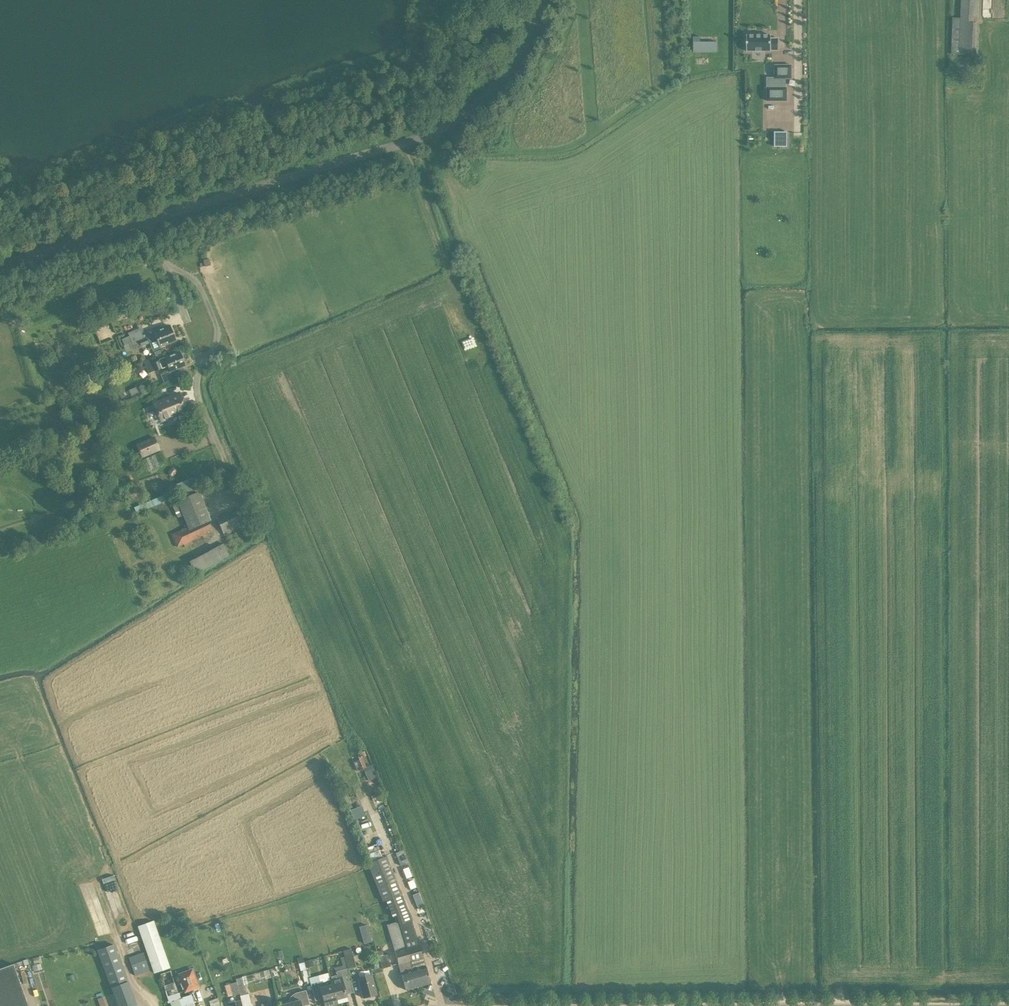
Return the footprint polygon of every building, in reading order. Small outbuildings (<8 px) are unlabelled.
[(977,0),(961,0),(961,16),(977,17),(977,0)] [(694,51),(718,52),(718,40),(701,40),(701,35),(694,35),(694,51)] [(747,35),(746,51),(771,51),(771,49),(778,49),(778,38),(771,38),(771,35),(747,35)] [(778,87),(767,87),(767,101),(787,101),(787,88),(784,88),(784,78),(792,78),(792,65),(775,65),(775,78),(778,78),(778,87)] [(787,147),(787,132),(774,132),(774,147),(787,147)] [(102,302),(94,305),(96,311),(104,307),(102,302)] [(121,310),(118,302),(110,305),(113,313),(121,310)] [(159,330),(158,327),(149,331),(148,333),(149,334),(147,335),(147,337),(144,338),(140,328),(128,333),(129,336),(122,339),(124,345),(129,343),(132,349),(141,345),(141,346),(150,343),(153,350),(160,348),(159,347),(175,340),(169,326),(159,330)] [(157,361),(155,357),(144,361),(149,373),(167,366),(170,371),(185,365),(185,364),(186,363),(183,357),(182,358),(180,352),(158,360),(158,361),(157,361)] [(165,381),(171,378),(168,372),(162,375),(165,381)] [(132,396),(140,392),(137,386),(129,390),(132,396)] [(179,393),(153,403),(160,420),(186,409),(179,393)] [(142,457),(159,449),(154,437),(137,445),(142,457)] [(177,484),(181,491),(191,486),(187,479),(177,484)] [(173,498),(171,491),(164,493),(166,500),(173,498)] [(177,547),(213,531),(197,492),(171,503),(174,509),(178,517),(185,514),(188,522),(186,523),(188,527),(171,533),(177,547)] [(164,497),(145,501),(146,506),(165,502),(164,497)] [(224,536),(244,526),(237,509),(216,519),(224,536)] [(222,559),(229,556),(223,544),(216,547),(222,559)] [(216,547),(189,562),(196,574),(222,559),(216,547)] [(369,780),(376,777),(371,765),(364,768),(369,780)] [(408,863),(403,850),(395,853),(400,866),(408,863)] [(398,921),(410,961),(422,957),(412,920),(411,920),(386,857),(368,864),(382,901),(386,900),(393,917),(396,916),(398,921)] [(113,876),(102,880),(103,884),(115,880),(113,876)] [(421,898),(419,892),(412,895),(415,901),(421,898)] [(154,920),(137,926),(154,973),(170,968),(154,920)] [(410,961),(398,921),(386,925),(398,964),(397,964),(405,990),(418,986),(413,970),(410,961)] [(367,925),(359,927),(362,935),(369,933),(367,925)] [(136,1005),(114,945),(97,950),(118,1005),(132,1005),(136,1005)] [(348,968),(355,966),(351,949),(343,951),(348,968)] [(382,969),(391,966),(387,955),(384,956),(382,950),(376,951),(382,969)] [(135,976),(149,971),(143,953),(129,958),(135,976)] [(410,961),(413,970),(418,986),(430,983),(425,966),(422,957),(410,961)] [(311,960),(304,962),(306,968),(313,966),(311,960)] [(13,964),(0,969),(0,1005),(28,1005),(13,964)] [(351,981),(348,968),(336,972),(337,978),(330,980),(331,985),(335,1000),(336,1000),(347,997),(343,983),(351,981)] [(192,970),(179,974),(182,982),(180,983),(182,989),(197,984),(192,970)] [(257,978),(271,976),(270,970),(248,974),(249,980),(257,979),(257,978)] [(335,1000),(331,985),(330,980),(329,980),(328,973),(311,978),(309,971),(307,971),(310,983),(314,998),(322,996),(325,1005),(332,1005),(337,1005),(336,1000),(335,1000)] [(363,998),(377,994),(372,975),(358,979),(363,998)] [(237,986),(236,982),(229,984),(232,996),(240,994),(237,986)] [(281,1005),(302,1005),(309,1004),(305,991),(296,993),(294,994),(291,996),(289,998),(287,1000),(286,1001),(285,1003),(283,1004),(283,1005),(281,1005)] [(248,993),(240,995),(243,1005),(251,1005),(248,993)] [(170,1002),(171,1005),(194,1005),(193,1003),(191,995),(170,1002)] [(102,997),(97,999),(100,1005),(106,1005),(102,997)] [(212,1005),(222,1005),(218,997),(210,1000),(212,1005)]
